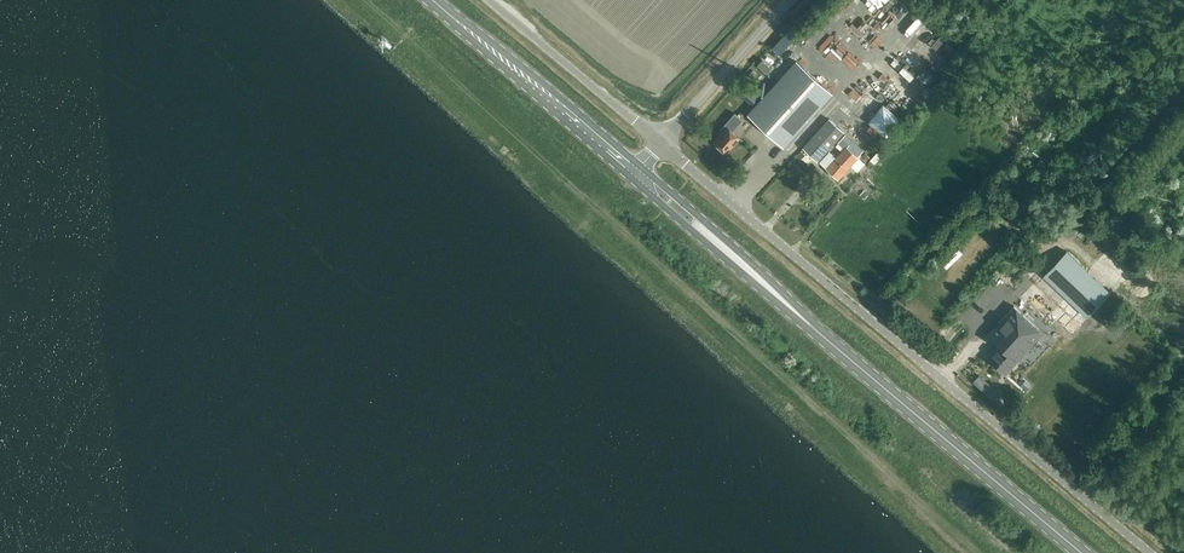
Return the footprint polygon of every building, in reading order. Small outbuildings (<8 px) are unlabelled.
[(920,32),(929,39),(937,31),(928,23),(920,32)] [(833,92),(797,60),(749,114),(785,147),(833,92)] [(750,87),(743,93),(751,102),(758,97),(750,87)] [(884,102),(869,120),(889,136),(904,118),(884,102)] [(743,120),(735,113),(719,131),(717,133),(720,136),(715,141),(720,146),(720,148),(723,151),(725,151),(726,152),(740,137),(733,131),(743,120)] [(844,131),(829,118),(803,147),(818,160),(844,131)] [(838,143),(846,150),(837,159),(830,152),(820,163),(837,178),(846,167),(848,169),(864,151),(853,142),(846,135),(838,143)] [(1044,276),(1088,318),(1111,294),(1067,252),(1044,276)] [(989,358),(1006,374),(1043,334),(1015,308),(989,335),(1000,346),(989,358)] [(973,381),(993,398),(1000,390),(980,373),(973,381)]
